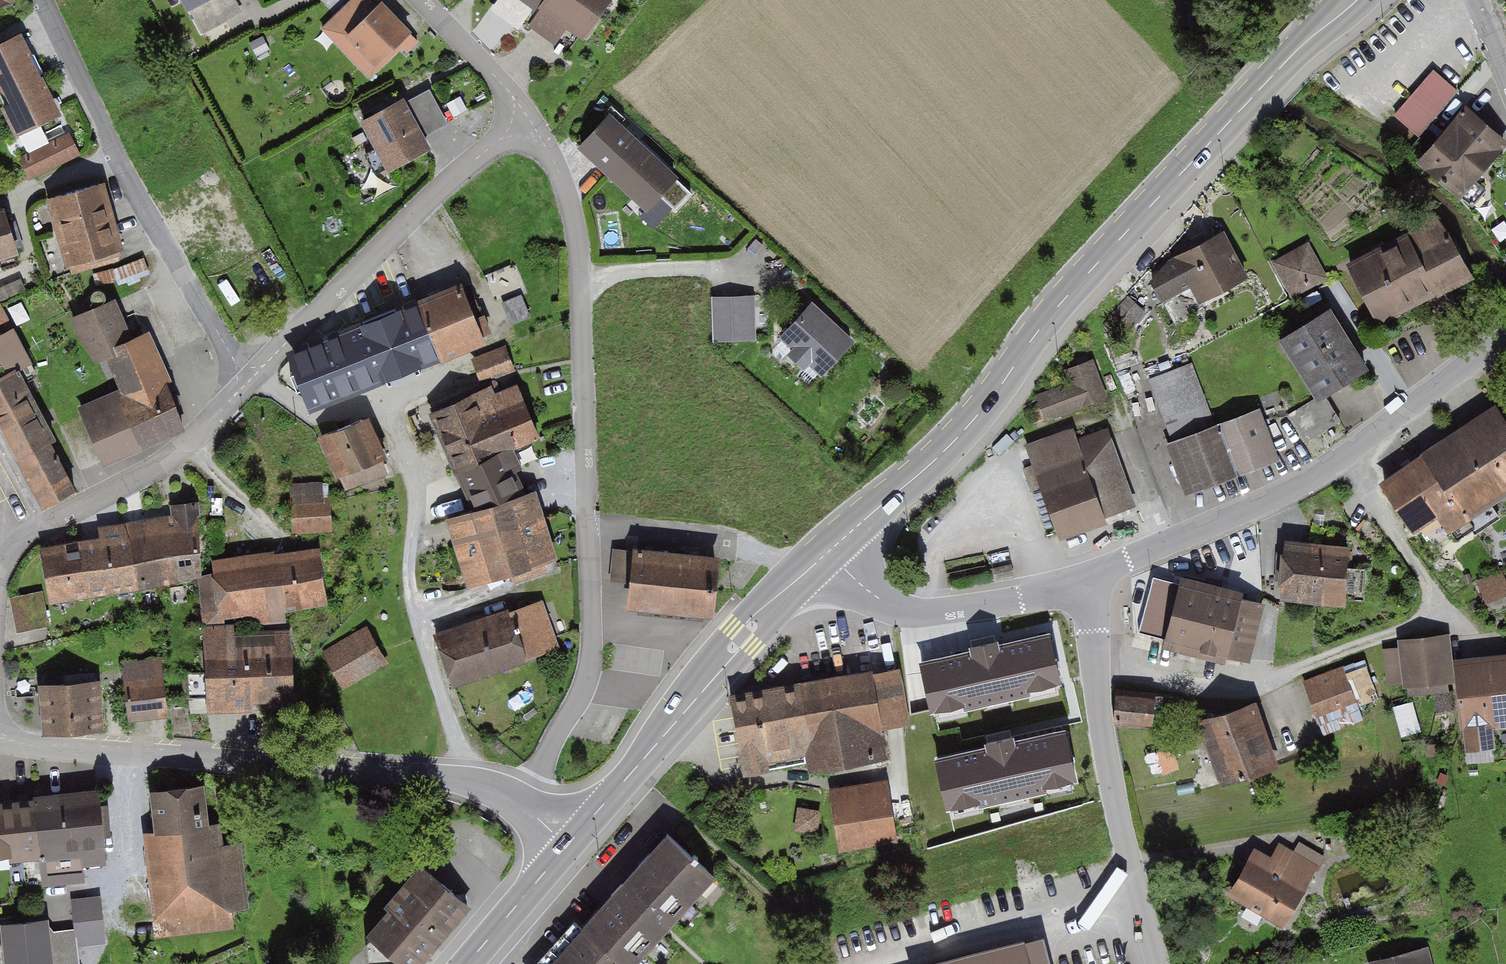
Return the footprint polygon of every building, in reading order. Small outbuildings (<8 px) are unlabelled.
[(11,6),(9,0),(0,0),(0,10),(11,6)] [(184,14),(190,12),(204,38),(245,16),(237,0),(176,0),(184,14)] [(316,30),(366,81),(399,49),(404,55),(418,41),(378,0),(373,0),(371,1),(370,0),(347,0),(316,30)] [(527,26),(554,43),(564,26),(581,37),(605,0),(544,0),(527,26)] [(13,133),(53,114),(15,35),(0,43),(0,105),(13,133)] [(1437,66),(1396,111),(1420,132),(1460,88),(1437,66)] [(426,89),(401,102),(420,138),(445,125),(426,89)] [(397,95),(353,118),(380,169),(424,146),(420,138),(401,102),(397,95)] [(1417,156),(1457,194),(1505,142),(1505,141),(1467,104),(1417,156)] [(609,116),(581,146),(646,207),(659,194),(675,209),(690,192),(609,116)] [(98,184),(39,201),(59,268),(118,250),(98,184)] [(1432,214),(1337,266),(1370,327),(1466,275),(1432,214)] [(0,218),(0,256),(13,251),(0,218)] [(1220,225),(1139,265),(1159,305),(1193,288),(1197,298),(1245,274),(1220,225)] [(1327,276),(1308,240),(1273,260),(1292,295),(1327,276)] [(460,287),(292,354),(312,404),(480,337),(460,287)] [(753,295),(709,296),(711,344),(755,342),(753,295)] [(520,296),(503,302),(511,322),(528,315),(520,296)] [(98,465),(188,427),(147,328),(126,337),(110,300),(70,316),(88,360),(101,355),(116,391),(74,408),(98,465)] [(18,362),(29,357),(1,301),(0,302),(0,371),(18,362)] [(1327,305),(1275,337),(1312,397),(1364,365),(1327,305)] [(810,306),(777,342),(790,352),(785,357),(802,373),(807,368),(820,379),(852,344),(810,306)] [(510,367),(504,351),(476,362),(482,378),(510,367)] [(1068,382),(1036,395),(1045,420),(1108,396),(1093,358),(1063,369),(1068,382)] [(1172,440),(1165,442),(1184,492),(1278,456),(1258,403),(1216,419),(1193,360),(1148,377),(1172,440)] [(40,505),(76,488),(52,440),(56,438),(18,362),(0,371),(0,424),(40,505)] [(432,409),(475,507),(519,488),(502,450),(538,434),(521,396),(502,404),(493,382),(432,409)] [(1330,396),(1293,410),(1304,437),(1341,423),(1330,396)] [(1370,476),(1411,538),(1432,524),(1445,543),(1474,524),(1466,512),(1505,487),(1505,417),(1493,397),(1370,476)] [(360,417),(317,434),(340,490),(383,474),(360,417)] [(1020,443),(1054,538),(1099,521),(1096,514),(1132,501),(1106,426),(1076,437),(1072,424),(1020,443)] [(326,480),(283,483),(286,534),(329,532),(326,480)] [(459,514),(479,576),(513,565),(517,577),(545,568),(522,494),(459,514)] [(102,540),(44,552),(52,601),(140,587),(199,574),(195,505),(173,507),(174,517),(128,524),(128,527),(100,530),(102,540)] [(1346,545),(1279,540),(1274,598),(1341,604),(1346,545)] [(708,555),(625,547),(620,606),(703,614),(708,555)] [(317,549),(206,557),(208,577),(198,578),(202,622),(242,620),(242,627),(280,624),(279,606),(321,603),(317,549)] [(1488,600),(1505,593),(1505,575),(1504,570),(1480,580),(1488,600)] [(1155,572),(1141,629),(1247,660),(1263,603),(1155,572)] [(17,628),(50,624),(46,589),(14,593),(17,628)] [(434,638),(450,689),(561,655),(545,603),(434,638)] [(200,625),(203,710),(287,707),(285,631),(234,632),(234,624),(200,625)] [(366,628),(322,653),(344,690),(387,665),(366,628)] [(971,651),(921,663),(932,710),(963,702),(964,707),(1028,693),(1027,687),(1058,679),(1048,634),(998,646),(996,641),(970,647),(971,651)] [(1449,634),(1401,637),(1404,683),(1452,679),(1450,655),(1449,634)] [(1452,679),(1458,729),(1463,728),(1466,750),(1496,747),(1494,727),(1505,726),(1505,648),(1450,655),(1452,679)] [(159,656),(117,659),(122,719),(163,715),(159,656)] [(1342,666),(1304,679),(1318,720),(1356,707),(1342,666)] [(882,755),(868,668),(728,691),(741,769),(802,758),(806,768),(882,755)] [(96,678),(35,681),(38,729),(99,726),(96,678)] [(1154,693),(1116,690),(1114,723),(1152,725),(1154,693)] [(1252,700),(1197,718),(1221,786),(1275,768),(1252,700)] [(987,747),(937,759),(948,805),(979,798),(980,803),(1044,788),(1043,782),(1074,775),(1064,730),(1014,742),(1012,736),(986,742),(987,747)] [(884,777),(830,788),(842,850),(896,840),(884,777)] [(197,781),(144,788),(150,828),(202,821),(197,781)] [(0,796),(0,865),(99,851),(89,783),(0,796)] [(799,824),(820,824),(820,806),(799,806),(799,824)] [(150,828),(137,830),(150,938),(228,928),(226,910),(244,908),(237,846),(218,848),(215,820),(202,821),(150,828)] [(574,922),(565,914),(518,963),(627,963),(710,876),(660,830),(574,922)] [(1268,858),(1253,850),(1228,894),(1285,926),(1325,854),(1298,840),(1292,851),(1277,842),(1268,858)] [(360,934),(395,963),(418,963),(466,908),(417,867),(360,934)] [(0,928),(0,961),(0,963),(79,963),(77,950),(107,947),(101,897),(68,901),(71,931),(55,933),(46,922),(0,928)] [(1039,936),(925,963),(1046,963),(1039,936)] [(1430,947),(1369,962),(1370,963),(1434,963),(1430,947)]
